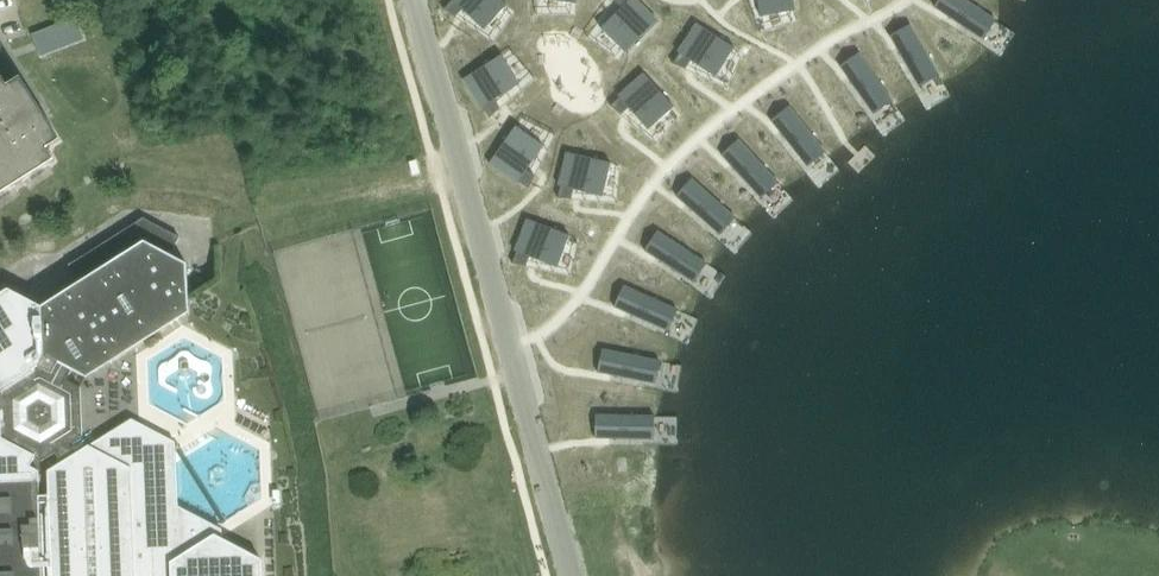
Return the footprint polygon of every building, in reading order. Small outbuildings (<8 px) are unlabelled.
[(445,9),(456,16),(463,9),(485,30),(509,4),(505,0),(453,0),(445,9)] [(625,53),(658,20),(638,0),(615,0),(622,7),(600,28),(625,53)] [(794,0),(758,0),(761,17),(795,11),(794,0)] [(984,38),(996,21),(998,22),(999,21),(967,0),(939,0),(935,7),(986,41),(987,40),(984,38)] [(528,15),(494,34),(508,59),(524,49),(533,66),(551,56),(528,15)] [(35,33),(44,54),(88,37),(80,16),(35,33)] [(680,53),(674,63),(686,69),(692,61),(717,77),(737,47),(697,22),(678,51),(680,53)] [(891,36),(921,89),(922,88),(921,86),(939,75),(940,78),(941,77),(911,24),(891,36)] [(600,45),(569,62),(578,77),(609,60),(600,45)] [(447,54),(451,71),(488,62),(484,46),(447,54)] [(751,48),(734,55),(739,70),(757,62),(751,48)] [(876,115),(874,112),(891,100),(893,103),(894,102),(859,52),(840,65),(875,115),(876,115)] [(502,54),(463,79),(481,109),(483,107),(490,118),(500,108),(495,100),(521,84),(502,54)] [(530,93),(565,74),(555,56),(521,75),(530,93)] [(620,98),(611,106),(622,115),(629,108),(649,131),(675,107),(644,72),(618,96),(620,98)] [(57,161),(49,149),(62,141),(53,127),(31,92),(22,79),(12,85),(10,86),(2,74),(0,76),(0,197),(57,161)] [(783,87),(765,95),(772,108),(789,99),(783,87)] [(828,154),(790,106),(772,121),(810,168),(811,167),(809,165),(825,152),(827,155),(828,154)] [(727,117),(733,130),(751,123),(745,110),(727,117)] [(519,182),(530,189),(536,176),(528,170),(545,146),(516,125),(489,163),(518,184),(519,182)] [(781,184),(739,139),(722,155),(763,200),(764,199),(762,197),(778,183),(780,185),(781,184)] [(604,197),(612,163),(567,152),(558,186),(561,187),(558,198),(572,200),(575,190),(604,197)] [(692,178),(677,196),(723,236),(723,235),(721,234),(735,218),(737,220),(738,219),(692,178)] [(40,471),(31,465),(36,458),(43,461),(56,453),(62,463),(49,471),(54,575),(261,575),(259,549),(223,529),(216,525),(179,506),(177,453),(176,442),(133,419),(91,446),(90,446),(76,454),(70,444),(83,435),(82,388),(67,380),(73,369),(88,377),(190,312),(190,299),(188,264),(172,256),(181,237),(145,218),(70,265),(80,283),(43,307),(14,292),(10,289),(0,296),(0,575),(45,575),(40,471)] [(515,251),(517,252),(513,263),(527,266),(530,257),(558,268),(571,235),(528,218),(515,251)] [(658,231),(645,250),(697,284),(697,283),(695,281),(706,264),(709,265),(709,264),(658,231)] [(625,285),(615,306),(671,332),(671,331),(668,330),(677,311),(680,312),(680,311),(625,285)] [(603,349),(599,372),(659,384),(659,383),(656,382),(660,362),(663,363),(663,361),(603,349)] [(597,415),(596,438),(658,440),(658,439),(655,439),(655,418),(658,418),(658,417),(597,415)]
